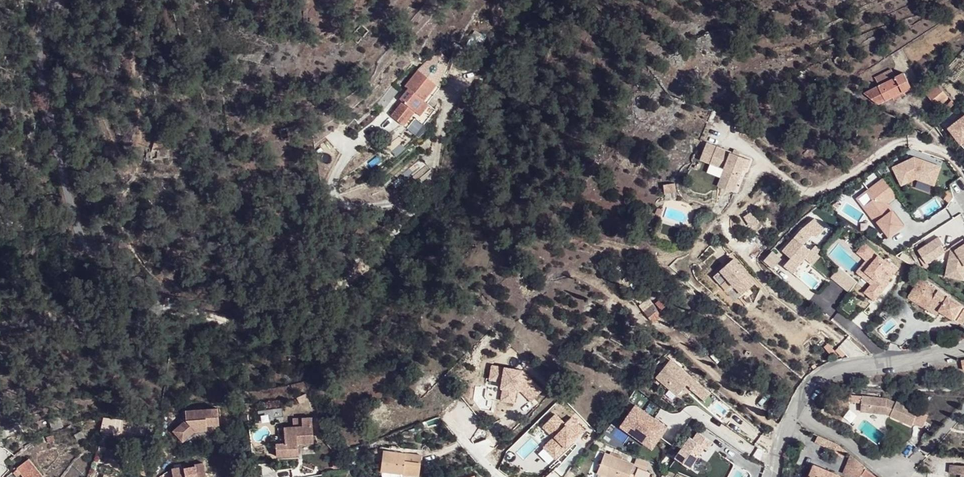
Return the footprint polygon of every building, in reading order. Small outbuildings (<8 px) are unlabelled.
[(879,87),(865,94),(880,105),(895,97),(892,92),(900,88),(903,93),(912,89),(904,74),(896,78),(892,70),(875,79),(879,87)] [(419,122),(428,105),(438,89),(415,76),(406,92),(409,94),(402,105),(407,108),(397,124),(412,134),(419,122)] [(933,101),(944,92),(937,85),(926,94),(933,101)] [(892,92),(895,97),(903,93),(900,88),(892,92)] [(950,98),(945,92),(944,92),(933,101),(938,108),(950,98)] [(953,102),(950,98),(938,108),(942,112),(945,109),(953,102)] [(953,102),(945,109),(947,112),(955,104),(953,102)] [(428,105),(419,122),(429,127),(438,112),(428,105)] [(948,126),(960,142),(963,139),(963,114),(948,126)] [(849,138),(857,140),(858,132),(851,131),(849,138)] [(746,156),(713,145),(706,162),(723,168),(717,185),(734,189),(746,156)] [(914,156),(893,165),(902,183),(915,176),(934,182),(941,165),(914,156)] [(882,177),(859,195),(889,234),(903,223),(886,200),(894,194),(882,177)] [(813,218),(807,226),(815,233),(816,234),(823,226),(813,218)] [(792,259),(785,266),(793,273),(812,252),(804,245),(815,233),(807,226),(784,252),(792,259)] [(353,249),(361,243),(356,235),(347,243),(353,249)] [(940,235),(918,249),(926,261),(945,248),(942,242),(944,241),(940,235)] [(952,244),(958,245),(963,242),(963,238),(963,237),(952,244)] [(865,242),(857,251),(866,259),(857,271),(871,283),(864,291),(873,299),(898,269),(865,242)] [(952,244),(948,267),(963,271),(963,242),(958,245),(952,244)] [(832,276),(848,291),(856,282),(840,267),(832,276)] [(948,267),(946,274),(963,278),(963,273),(963,271),(948,267)] [(940,312),(941,310),(962,324),(963,321),(963,305),(921,277),(917,283),(922,287),(924,284),(928,287),(919,301),(929,307),(930,305),(940,312)] [(922,287),(917,283),(909,294),(919,301),(928,287),(924,284),(922,287)] [(656,304),(661,310),(667,305),(661,299),(656,304)] [(645,310),(655,322),(662,316),(653,304),(645,310)] [(930,305),(929,307),(938,313),(940,312),(930,305)] [(653,376),(676,394),(685,384),(690,377),(667,359),(653,376)] [(521,370),(491,365),(488,380),(503,382),(500,400),(513,403),(515,391),(518,391),(521,370)] [(708,392),(690,377),(685,384),(703,399),(708,392)] [(886,398),(862,396),(861,409),(870,410),(869,413),(886,414),(887,411),(891,413),(890,416),(912,426),(919,411),(898,400),(896,403),(886,398)] [(630,403),(616,421),(651,447),(665,428),(630,403)] [(217,413),(185,414),(185,423),(170,432),(180,443),(193,435),(205,434),(205,430),(218,430),(217,413)] [(51,430),(62,427),(58,416),(48,419),(51,430)] [(275,442),(276,455),(297,454),(297,446),(297,443),(313,442),(312,416),(299,416),(300,425),(293,425),(284,426),(284,441),(275,442)] [(275,434),(275,442),(284,441),(284,426),(277,426),(278,434),(275,434)] [(686,437),(673,459),(688,468),(701,445),(686,437)] [(297,443),(297,446),(301,446),(301,450),(313,450),(313,442),(297,443)] [(628,473),(633,463),(603,451),(595,471),(610,476),(626,476),(628,473)] [(410,476),(415,476),(417,455),(378,452),(375,472),(377,473),(377,476),(397,476),(410,476)] [(849,455),(842,473),(851,476),(859,476),(860,475),(863,468),(849,455)] [(42,476),(28,458),(12,470),(16,476),(20,472),(23,476),(40,476),(42,476)] [(169,471),(171,476),(204,476),(202,465),(193,466),(193,468),(182,470),(182,469),(169,471)] [(813,466),(808,476),(839,476),(813,466)] [(963,466),(953,466),(952,473),(963,474),(963,466)] [(863,468),(860,475),(862,476),(864,476),(868,472),(863,468)]
